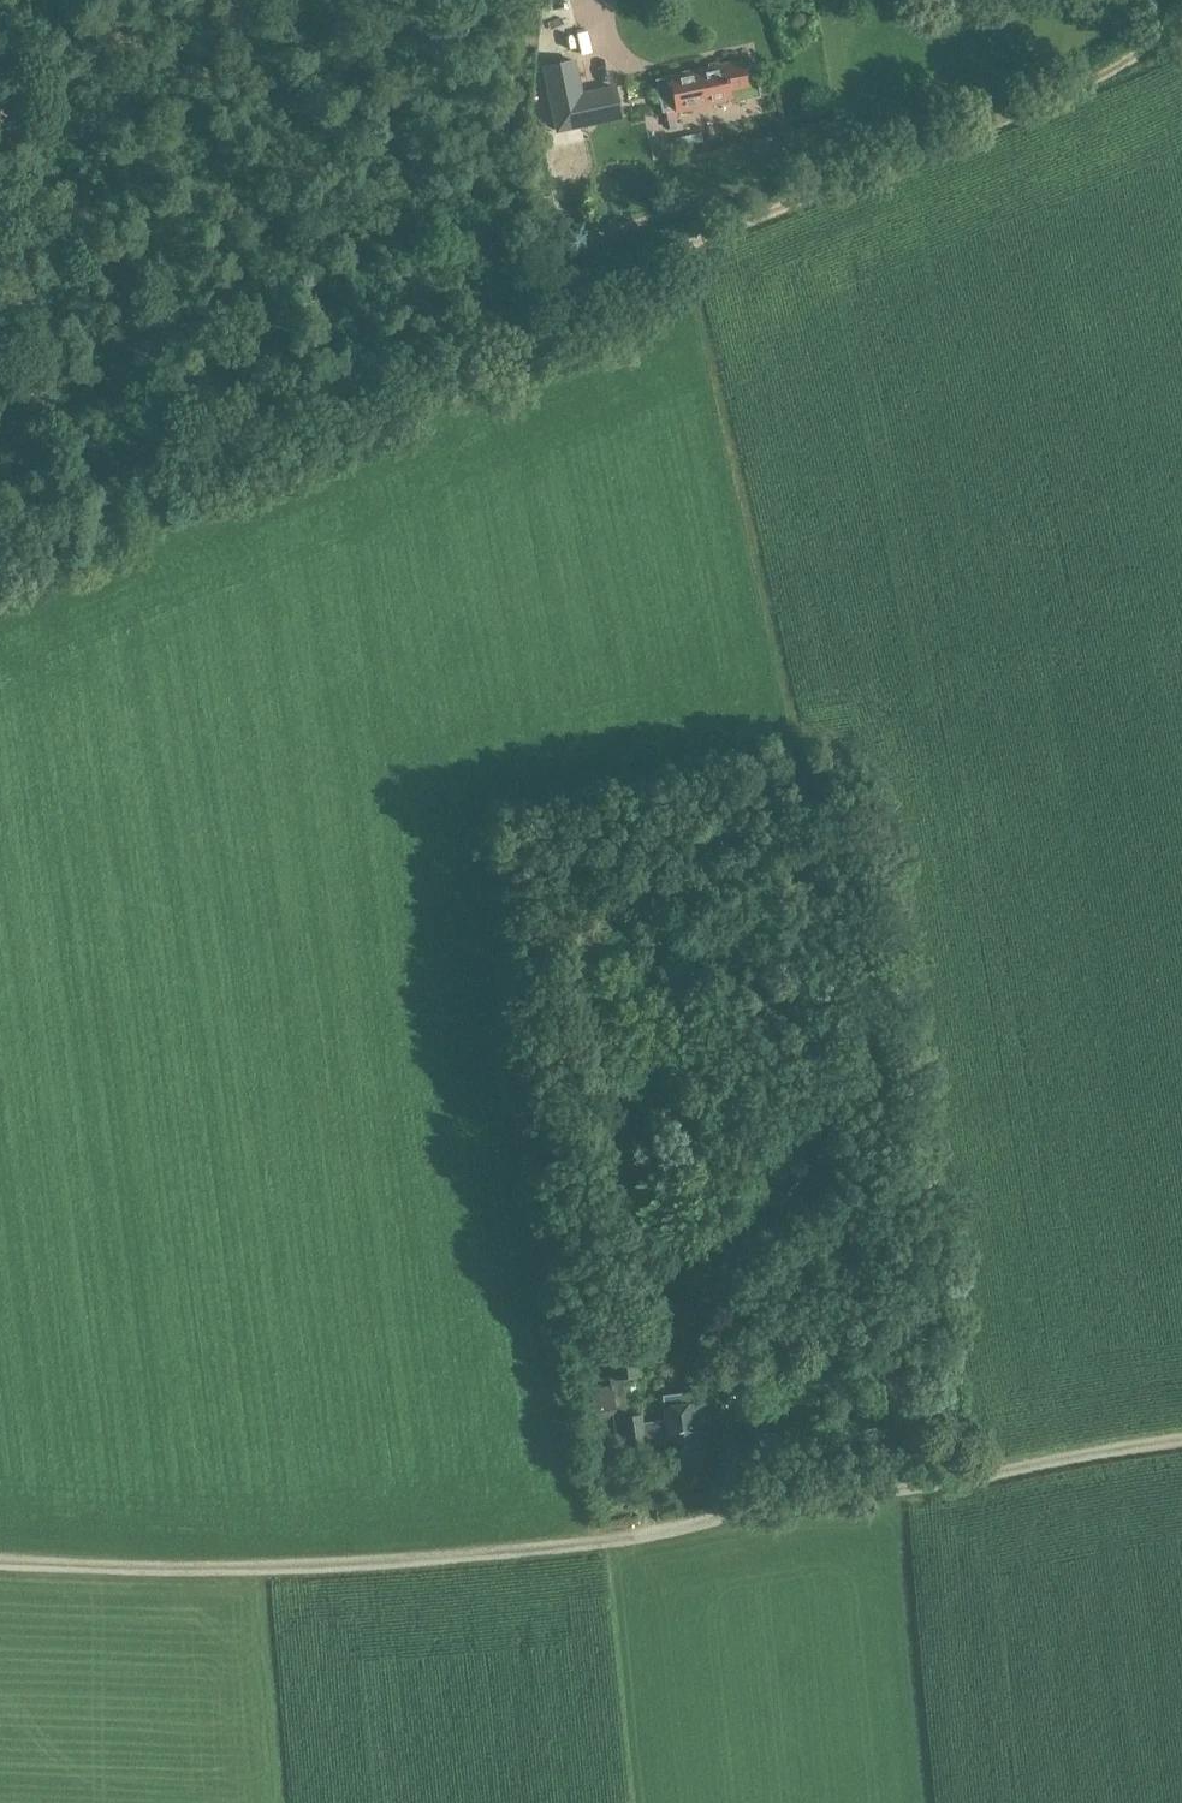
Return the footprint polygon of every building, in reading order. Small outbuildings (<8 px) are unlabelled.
[(746,89),(740,64),(688,75),(688,74),(668,78),(668,79),(655,82),(661,114),(675,111),(676,112),(715,104),(713,96),(746,89)] [(570,67),(540,73),(553,137),(584,131),(570,67)] [(725,119),(739,116),(736,100),(722,103),(725,119)] [(610,135),(608,120),(594,121),(595,137),(610,135)] [(627,1414),(622,1379),(641,1377),(636,1335),(608,1338),(613,1377),(610,1377),(611,1387),(581,1392),(587,1423),(619,1417),(618,1416),(627,1414)] [(641,1416),(621,1419),(626,1457),(646,1455),(645,1445),(663,1442),(665,1454),(704,1448),(698,1404),(659,1409),(661,1422),(642,1425),(641,1416)]
